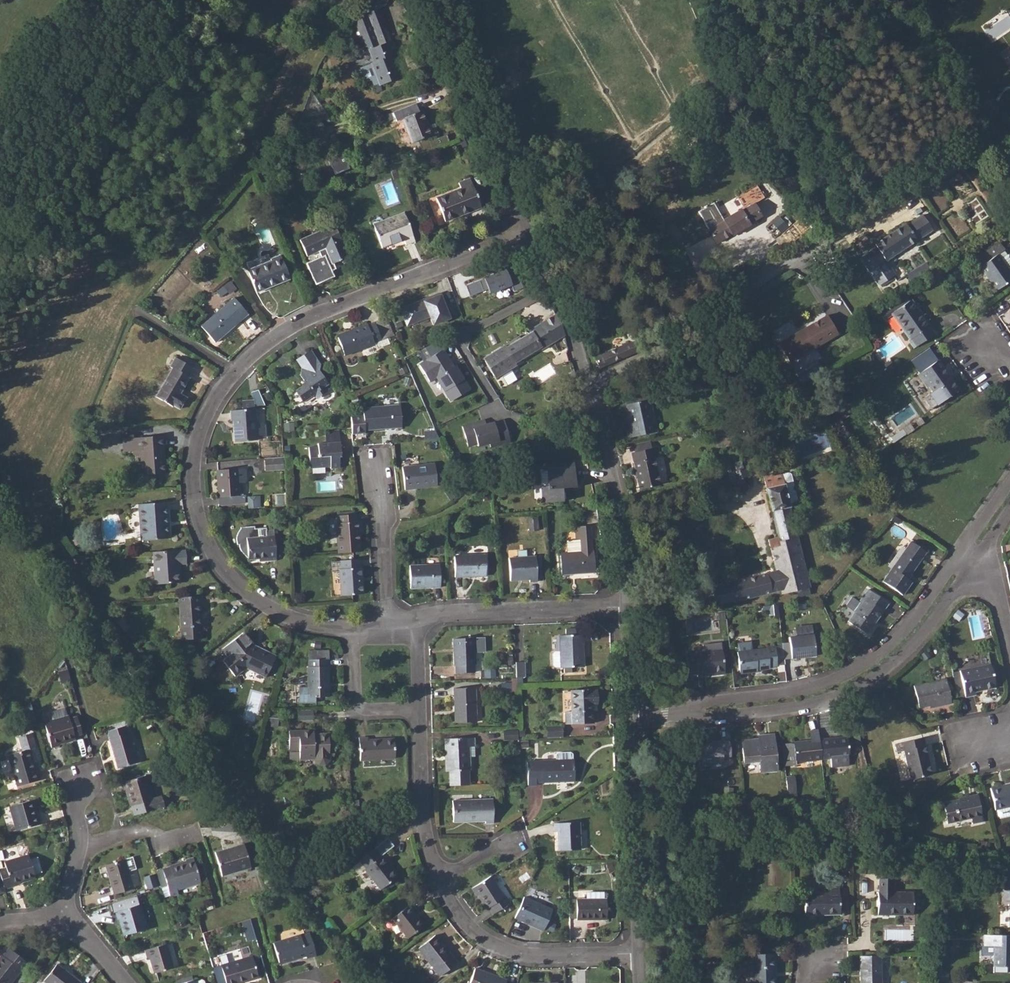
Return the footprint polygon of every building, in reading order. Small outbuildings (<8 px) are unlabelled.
[(352,24),(363,52),(369,50),(374,62),(372,63),(372,64),(360,68),(365,82),(371,80),(373,84),(379,82),(380,86),(400,78),(392,56),(398,54),(393,41),(391,41),(386,28),(387,27),(379,8),(384,6),(387,0),(370,0),(368,3),(370,11),(363,14),(365,19),(352,24)] [(416,104),(393,113),(397,121),(402,119),(412,143),(437,133),(434,124),(428,126),(422,111),(419,112),(416,104)] [(345,148),(328,155),(335,173),(353,166),(345,148)] [(460,188),(436,199),(445,222),(481,208),(470,178),(458,183),(460,188)] [(714,203),(699,212),(715,238),(717,242),(732,234),(733,235),(750,225),(750,223),(762,216),(754,204),(764,198),(757,185),(738,196),(745,209),(742,211),(741,210),(724,220),(714,203)] [(404,213),(374,225),(383,247),(404,239),(406,244),(415,241),(404,213)] [(907,222),(876,243),(877,245),(860,257),(878,285),(896,273),(887,260),(933,228),(923,213),(907,224),(907,222)] [(779,217),(772,223),(781,233),(788,228),(779,217)] [(334,225),(300,240),(307,256),(325,248),(332,264),(349,256),(334,225)] [(997,254),(988,261),(983,254),(974,259),(996,291),(1009,281),(1009,273),(1008,270),(997,254)] [(271,261),(247,270),(255,290),(271,284),(272,285),(290,278),(280,255),(270,259),(271,261)] [(925,261),(906,274),(910,280),(929,268),(925,261)] [(506,270),(465,286),(470,298),(489,290),(491,295),(512,286),(506,270)] [(226,296),(236,287),(231,280),(220,289),(226,296)] [(400,310),(407,326),(430,316),(435,328),(454,320),(442,294),(422,303),(423,306),(416,309),(414,303),(400,310)] [(884,311),(880,314),(884,321),(892,316),(909,339),(908,340),(914,348),(934,333),(921,314),(919,315),(909,301),(906,303),(903,298),(884,311)] [(228,303),(201,326),(215,342),(241,319),(228,303)] [(474,371),(478,379),(491,371),(495,378),(516,365),(515,363),(540,348),(541,350),(564,336),(555,315),(529,330),(530,333),(505,348),(504,346),(483,359),(486,363),(474,371)] [(827,316),(803,329),(814,348),(837,335),(827,316)] [(353,332),(338,338),(345,356),(375,344),(375,343),(381,340),(375,323),(369,326),(368,324),(352,330),(353,332)] [(630,343),(594,357),(599,368),(635,353),(630,343)] [(452,403),(472,390),(444,347),(416,365),(428,384),(437,379),(452,403)] [(296,389),(295,390),(305,404),(316,398),(315,397),(320,393),(321,394),(327,390),(324,386),(328,383),(319,369),(320,364),(311,349),(296,359),(301,368),(300,374),(304,380),(303,385),(296,389)] [(172,368),(156,396),(173,406),(174,405),(180,408),(186,398),(180,394),(190,377),(188,376),(193,367),(176,357),(170,367),(172,368)] [(937,360),(918,374),(927,388),(929,387),(940,403),(958,390),(937,360)] [(405,366),(399,369),(401,374),(408,372),(405,366)] [(626,405),(624,405),(629,429),(626,430),(627,438),(656,432),(649,400),(648,400),(647,393),(632,396),(633,403),(626,405)] [(401,405),(363,407),(364,414),(351,415),(352,429),(351,429),(351,434),(365,433),(365,430),(402,428),(401,405)] [(254,409),(230,410),(231,421),(234,421),(235,442),(257,440),(254,409)] [(504,418),(472,428),(478,446),(498,440),(500,445),(511,441),(504,418)] [(327,440),(340,440),(340,430),(327,430),(327,440)] [(436,430),(425,431),(425,441),(440,440),(438,436),(436,430)] [(162,436),(139,438),(140,451),(142,475),(164,473),(162,436)] [(318,446),(309,447),(310,468),(331,467),(331,469),(340,468),(339,457),(341,457),(340,442),(318,443),(318,446)] [(654,447),(631,452),(639,489),(659,485),(654,458),(657,458),(654,447)] [(277,460),(264,460),(265,471),(277,470),(277,460)] [(435,463),(402,467),(405,490),(438,486),(435,463)] [(745,467),(727,474),(729,481),(736,480),(738,486),(744,484),(742,478),(748,476),(745,467)] [(239,483),(238,468),(217,470),(218,498),(220,498),(221,505),(247,503),(246,496),(239,496),(239,483)] [(575,468),(548,469),(548,472),(541,473),(542,502),(563,501),(562,488),(576,487),(575,468)] [(775,571),(766,573),(727,582),(732,602),(772,593),(780,591),(781,594),(809,587),(789,506),(789,504),(785,490),(781,475),(781,472),(763,476),(778,537),(768,540),(775,571)] [(724,481),(714,484),(717,494),(727,491),(724,481)] [(260,495),(248,496),(249,507),(262,506),(260,495)] [(167,502),(138,504),(141,540),(169,538),(167,502)] [(337,524),(338,543),(341,543),(341,551),(347,550),(347,543),(361,542),(359,522),(357,522),(357,514),(337,515),(338,523),(337,524)] [(275,553),(274,529),(266,530),(266,527),(254,527),(254,524),(240,525),(240,527),(240,529),(239,532),(237,534),(237,537),(237,540),(237,542),(238,545),(240,545),(240,546),(241,548),(242,551),(243,553),(245,556),(248,558),(249,559),(268,559),(268,554),(275,553)] [(566,553),(560,554),(562,575),(595,573),(594,552),(592,551),(590,525),(574,526),(574,539),(565,540),(566,553)] [(910,541),(882,582),(902,596),(911,582),(906,579),(925,552),(910,541)] [(177,550),(154,552),(156,584),(179,583),(179,564),(185,564),(185,551),(177,552),(177,550)] [(485,554),(454,556),(455,577),(486,576),(485,554)] [(536,556),(509,558),(510,580),(529,580),(529,582),(537,582),(536,556)] [(340,561),(332,562),(333,571),(339,571),(341,595),(363,594),(362,567),(360,568),(359,559),(341,560),(340,561)] [(439,564),(410,566),(410,589),(440,587),(439,564)] [(860,605),(848,621),(866,634),(888,604),(868,589),(858,603),(860,605)] [(202,595),(178,597),(181,641),(202,640),(200,604),(202,604),(202,595)] [(790,638),(789,638),(791,659),(815,657),(813,635),(813,627),(798,628),(796,631),(797,637),(790,638)] [(130,628),(125,632),(133,642),(139,638),(130,628)] [(566,635),(559,635),(560,667),(584,666),(583,634),(576,635),(576,628),(566,629),(566,635)] [(240,635),(222,649),(228,657),(223,661),(235,676),(239,673),(246,668),(265,677),(276,656),(262,650),(261,652),(250,647),(240,635)] [(475,654),(475,640),(474,638),(453,639),(454,666),(456,666),(456,673),(474,672),(474,665),(475,665),(475,654)] [(694,659),(686,660),(688,676),(696,675),(696,677),(705,676),(705,674),(724,671),(720,643),(719,641),(717,640),(712,641),(710,642),(709,645),(702,645),(702,652),(693,653),(694,659)] [(737,652),(739,671),(757,669),(757,671),(770,669),(769,667),(777,666),(774,647),(766,647),(766,649),(737,652)] [(314,659),(313,650),(308,650),(308,667),(307,667),(307,697),(330,697),(329,667),(328,666),(328,659),(325,659),(314,659)] [(524,662),(516,662),(516,677),(525,677),(524,662)] [(989,664),(959,671),(965,698),(975,695),(975,692),(995,688),(989,664)] [(945,679),(913,687),(918,708),(928,706),(929,709),(951,703),(945,679)] [(475,688),(453,688),(455,723),(476,722),(475,688)] [(572,712),(565,712),(565,724),(593,723),(593,704),(597,704),(597,691),(592,691),(592,690),(571,690),(572,712)] [(31,702),(24,710),(27,720),(35,718),(31,702)] [(54,720),(45,723),(52,748),(60,746),(60,744),(76,739),(75,737),(82,734),(77,716),(70,718),(69,715),(66,707),(52,712),(54,720)] [(547,736),(562,736),(563,726),(548,725),(547,736)] [(125,726),(107,731),(118,768),(137,762),(128,732),(127,733),(125,726)] [(314,730),(289,731),(289,752),(299,751),(299,759),(314,759),(314,760),(318,765),(325,765),(330,760),(329,734),(314,735),(314,730)] [(22,751),(8,756),(17,786),(40,779),(37,769),(36,769),(30,748),(37,746),(33,733),(19,737),(22,751)] [(369,737),(359,738),(361,760),(395,758),(395,739),(369,740),(369,737)] [(847,737),(819,740),(821,759),(831,758),(832,759),(834,769),(850,767),(847,737)] [(922,737),(895,744),(897,753),(903,751),(910,780),(931,776),(922,737)] [(474,738),(444,739),(446,771),(469,770),(469,747),(474,747),(474,738)] [(711,743),(696,744),(698,766),(723,763),(723,760),(730,759),(728,738),(711,741),(711,743)] [(759,739),(757,739),(741,741),(744,764),(759,762),(760,773),(777,771),(774,739),(759,740),(759,739)] [(785,744),(781,744),(784,766),(787,766),(795,765),(795,762),(821,759),(819,740),(810,741),(793,743),(785,744)] [(556,760),(528,761),(528,785),(536,785),(536,782),(574,781),(573,760),(572,760),(572,754),(570,752),(558,753),(556,754),(556,760)] [(147,774),(122,782),(124,790),(125,790),(130,806),(131,806),(134,815),(164,806),(161,796),(154,798),(147,774)] [(990,789),(995,810),(997,809),(998,817),(1001,818),(1009,817),(1009,815),(1009,784),(990,789)] [(967,798),(942,804),(946,824),(971,818),(972,824),(982,822),(976,795),(967,797),(967,798)] [(33,799),(9,807),(16,831),(42,823),(40,815),(38,815),(33,799)] [(492,799),(453,800),(453,819),(467,819),(467,822),(485,821),(485,823),(493,824),(492,799)] [(579,821),(554,823),(554,831),(558,831),(558,850),(579,850),(579,821)] [(243,844),(214,853),(221,876),(250,867),(243,844)] [(374,847),(359,860),(365,868),(364,868),(381,889),(398,876),(382,854),(381,856),(374,847)] [(4,862),(6,868),(11,885),(12,887),(20,884),(20,883),(36,878),(28,854),(4,862)] [(169,867),(162,869),(171,897),(178,896),(177,890),(200,883),(193,857),(185,859),(185,861),(169,865),(169,867)] [(125,859),(105,865),(113,893),(133,887),(125,859)] [(154,874),(145,876),(147,887),(156,886),(154,874)] [(490,876),(471,888),(476,895),(477,894),(486,909),(489,908),(493,914),(509,903),(505,897),(503,897),(490,876)] [(878,892),(877,892),(877,916),(912,916),(912,892),(892,892),(892,878),(879,878),(878,892)] [(824,893),(803,894),(805,915),(839,914),(838,888),(824,889),(824,893)] [(576,899),(576,900),(576,917),(576,919),(606,919),(606,898),(604,898),(604,892),(586,892),(586,898),(576,899)] [(523,897),(514,917),(543,930),(552,910),(523,897)] [(140,904),(115,912),(117,920),(119,919),(123,936),(147,929),(140,904)] [(409,905),(392,918),(407,938),(423,926),(413,913),(414,911),(409,905)] [(251,918),(242,921),(247,941),(256,938),(251,918)] [(300,935),(273,944),(279,963),(305,955),(306,957),(315,955),(309,933),(300,936),(300,935)] [(435,935),(418,948),(440,975),(456,963),(435,935)] [(983,935),(982,947),(984,947),(984,954),(993,954),(993,967),(1009,967),(1009,936),(983,935)] [(166,943),(144,950),(147,958),(149,957),(154,973),(173,968),(166,943)] [(27,961),(7,945),(0,955),(0,982),(11,982),(27,961)] [(676,946),(667,946),(667,956),(677,955),(676,946)] [(752,955),(753,982),(774,982),(773,954),(752,955)] [(222,972),(225,982),(238,982),(258,977),(251,956),(220,966),(222,972)] [(859,956),(860,982),(881,982),(881,956),(859,956)] [(47,982),(81,982),(58,964),(44,980),(47,982)] [(469,982),(505,982),(506,980),(475,968),(469,982)]
